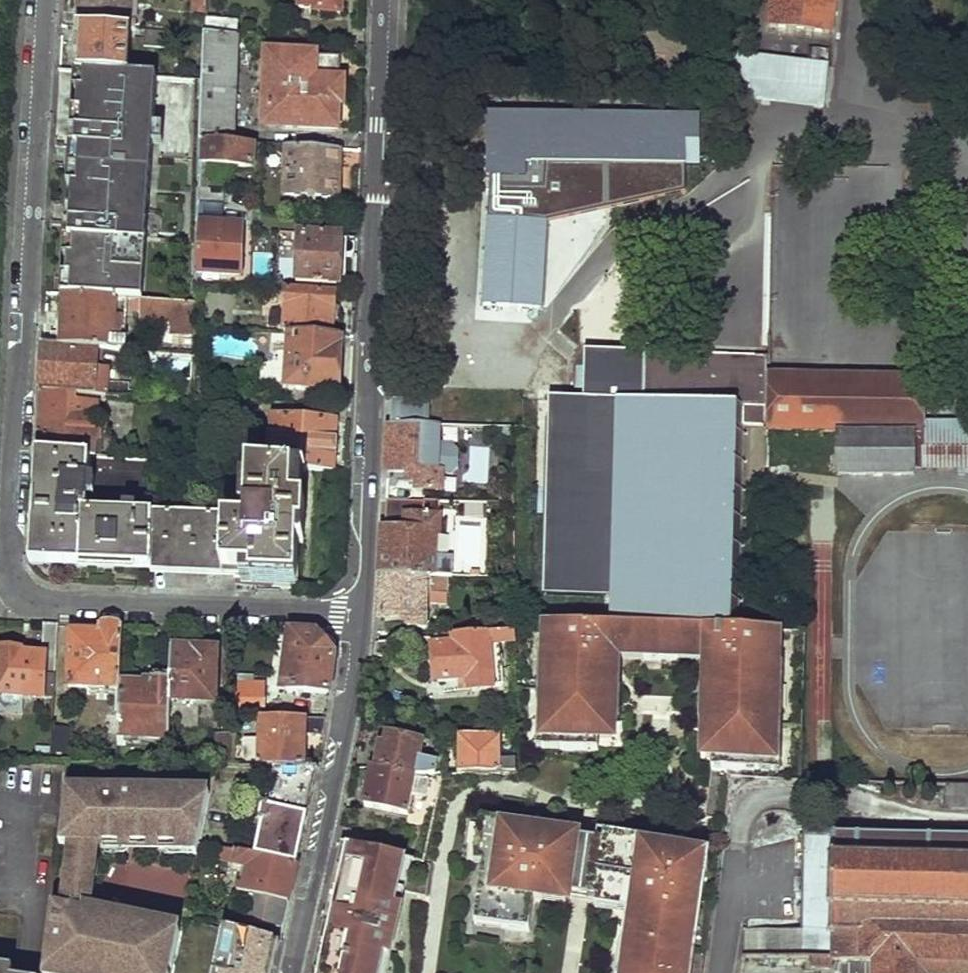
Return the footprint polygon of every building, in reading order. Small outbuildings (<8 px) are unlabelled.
[(78,26),(126,28),(128,0),(79,0),(78,26)] [(205,0),(192,0),(192,11),(205,11),(205,0)] [(306,10),(324,11),(325,14),(344,14),(345,0),(306,0),(306,10)] [(769,24),(832,31),(836,0),(772,0),(769,24)] [(208,37),(241,40),(241,22),(209,21),(208,33),(208,37)] [(81,38),(79,72),(130,74),(133,29),(126,28),(78,26),(77,38),(81,38)] [(148,30),(147,46),(167,47),(168,31),(148,30)] [(207,79),(206,143),(237,144),(241,40),(208,37),(207,79)] [(276,84),(275,119),(291,120),(290,124),(341,127),(342,104),(344,104),(344,79),(342,78),(342,56),(319,55),(319,52),(272,51),(271,83),(276,84)] [(723,54),(718,93),(825,105),(829,67),(723,54)] [(130,74),(79,72),(75,146),(79,146),(77,186),(72,186),(71,203),(75,204),(74,221),(70,221),(69,238),(73,238),(72,261),(68,260),(67,277),(70,278),(69,298),(115,300),(140,302),(152,76),(130,74)] [(700,115),(482,111),(477,307),(540,311),(546,222),(683,189),(683,166),(698,166),(700,115)] [(205,167),(204,194),(204,206),(227,206),(227,194),(212,194),(213,167),(257,169),(258,146),(237,144),(206,143),(205,167)] [(265,169),(267,146),(258,146),(257,169),(265,169)] [(292,147),(290,196),(340,199),(341,150),(292,147)] [(204,206),(203,221),(227,222),(227,206),(204,206)] [(227,222),(203,221),(202,229),(226,230),(227,222)] [(202,229),(201,277),(244,278),(245,234),(244,230),(226,230),(202,229)] [(300,234),(300,282),(343,283),(344,235),(300,234)] [(293,291),(292,332),(297,332),(336,335),(337,293),(293,291)] [(65,298),(63,346),(98,348),(127,350),(127,341),(124,341),(126,305),(114,304),(115,300),(69,298),(65,298)] [(144,303),(144,321),(174,322),(174,333),(198,334),(199,328),(199,304),(144,303)] [(297,332),(295,388),(339,391),(342,336),(336,335),(297,332)] [(78,395),(96,396),(108,396),(108,388),(109,369),(97,368),(98,348),(63,346),(42,345),(39,393),(78,395)] [(613,599),(613,626),(730,628),(740,429),(765,428),(766,375),(766,359),(655,351),(584,353),(584,399),(545,397),(539,594),(613,599)] [(924,379),(769,375),(767,427),(767,433),(835,433),(915,435),(922,436),(923,430),(924,379)] [(132,389),(108,388),(108,396),(131,398),(132,389)] [(39,393),(36,451),(90,455),(95,455),(97,440),(103,440),(103,420),(99,420),(100,403),(77,400),(78,395),(39,393)] [(390,425),(406,426),(406,402),(390,401),(390,425)] [(276,420),(273,468),(308,470),(333,471),(336,423),(276,420)] [(453,467),(453,450),(447,443),(434,443),(435,427),(427,427),(406,426),(390,425),(388,471),(409,472),(409,479),(419,480),(419,490),(437,490),(437,474),(446,474),(453,467)] [(923,464),(967,465),(967,432),(924,430),(923,435),(923,464)] [(915,436),(835,434),(835,476),(915,476),(915,436)] [(468,481),(487,482),(489,446),(470,445),(468,481)] [(36,451),(29,564),(153,567),(154,513),(88,510),(90,455),(36,451)] [(154,513),(153,567),(251,570),(250,578),(297,580),(299,542),(303,542),(308,470),(273,468),(252,467),(249,501),(246,502),(245,514),(249,515),(248,524),(228,522),(228,516),(154,513)] [(483,570),(487,502),(458,500),(454,568),(483,570)] [(384,574),(434,576),(436,532),(439,532),(440,516),(431,515),(432,512),(426,512),(426,514),(407,514),(406,527),(387,527),(384,574)] [(384,574),(379,616),(408,617),(408,624),(424,624),(427,594),(443,594),(443,577),(434,576),(384,574)] [(485,622),(485,633),(511,631),(512,625),(511,618),(485,622)] [(53,696),(59,624),(43,624),(41,655),(23,654),(23,652),(0,652),(0,696),(53,696)] [(543,720),(542,738),(558,739),(559,753),(597,753),(597,739),(609,739),(610,674),(618,675),(618,658),(618,648),(641,648),(641,658),(676,659),(676,649),(698,649),(698,659),(698,676),(705,676),(704,755),(711,756),(710,770),(758,770),(759,757),(771,757),(771,724),(774,630),(730,628),(613,626),(545,625),(543,720)] [(72,634),(70,684),(120,686),(120,684),(122,627),(100,626),(100,634),(72,634)] [(436,647),(437,680),(469,679),(471,688),(498,686),(499,646),(511,644),(511,631),(485,633),(457,635),(457,645),(436,647)] [(293,633),(288,691),(329,692),(335,652),(320,634),(293,633)] [(641,648),(618,648),(618,658),(641,658),(641,648)] [(676,649),(676,659),(698,659),(698,649),(676,649)] [(170,681),(170,705),(193,706),(193,702),(216,701),(216,652),(171,650),(170,681)] [(117,732),(117,737),(168,739),(170,705),(170,681),(149,680),(149,685),(120,684),(120,686),(119,714),(117,732)] [(237,716),(265,718),(266,684),(239,683),(237,716)] [(106,714),(107,730),(117,732),(119,714),(106,714)] [(246,758),(245,766),(276,766),(302,766),(304,735),(323,736),(325,718),(292,719),(265,718),(262,758),(246,758)] [(535,752),(559,753),(558,739),(542,738),(543,720),(536,720),(535,752)] [(771,757),(759,757),(758,770),(779,771),(780,724),(771,724),(771,757)] [(51,761),(68,761),(69,728),(53,727),(51,761)] [(381,744),(376,768),(420,774),(437,772),(439,762),(421,758),(425,741),(388,734),(386,745),(381,744)] [(217,755),(216,765),(234,765),(236,736),(219,736),(217,755)] [(470,741),(468,773),(521,775),(519,753),(514,752),(513,765),(506,765),(504,741),(470,741)] [(209,754),(208,765),(216,765),(217,755),(209,754)] [(262,824),(254,856),(297,864),(320,766),(302,766),(276,766),(268,803),(263,804),(258,823),(262,824)] [(376,768),(369,807),(412,815),(418,795),(430,797),(437,772),(420,774),(376,768)] [(107,794),(107,796),(116,796),(116,789),(116,784),(108,783),(107,794)] [(69,788),(62,842),(71,842),(62,905),(54,903),(43,971),(50,972),(105,972),(115,916),(84,910),(89,899),(96,882),(96,874),(89,873),(92,859),(97,860),(96,853),(94,849),(93,848),(93,843),(184,846),(193,846),(193,845),(208,793),(141,791),(142,786),(133,785),(132,790),(116,789),(116,796),(107,796),(107,794),(78,788),(69,788)] [(475,915),(504,919),(503,927),(530,930),(534,898),(540,899),(542,891),(568,895),(566,903),(595,907),(596,899),(628,903),(627,911),(623,941),(630,942),(626,972),(685,972),(698,879),(705,880),(710,848),(645,839),(643,846),(630,845),(549,834),(534,832),(536,825),(481,817),(477,843),(485,844),(475,915)] [(536,825),(534,832),(549,834),(550,827),(536,825)] [(312,972),(383,972),(410,860),(368,851),(371,836),(341,828),(338,845),(341,845),(312,972)] [(631,837),(630,845),(643,846),(645,839),(631,837)] [(967,915),(967,844),(954,843),(954,841),(951,841),(951,844),(929,844),(929,841),(925,841),(925,844),(906,844),(906,841),(902,840),(902,843),(881,843),(881,841),(877,841),(877,843),(856,843),(856,841),(852,841),(852,844),(836,843),(836,840),(833,841),(833,844),(829,844),(829,847),(832,847),(832,867),(829,866),(829,914),(831,914),(967,915)] [(215,849),(213,861),(229,864),(229,868),(246,871),(242,893),(248,894),(242,920),(279,927),(285,902),(290,903),(297,864),(254,856),(215,849)] [(542,891),(540,899),(566,903),(568,895),(542,891)] [(596,899),(595,907),(627,911),(628,903),(596,899)] [(831,914),(832,959),(876,962),(876,972),(927,972),(928,963),(967,963),(967,915),(831,914)] [(475,915),(474,923),(503,927),(504,919),(475,915)] [(182,932),(115,916),(105,972),(172,972),(182,932)] [(791,930),(744,928),(743,947),(790,950),(791,930)] [(864,962),(840,961),(839,972),(863,972),(864,962)]
